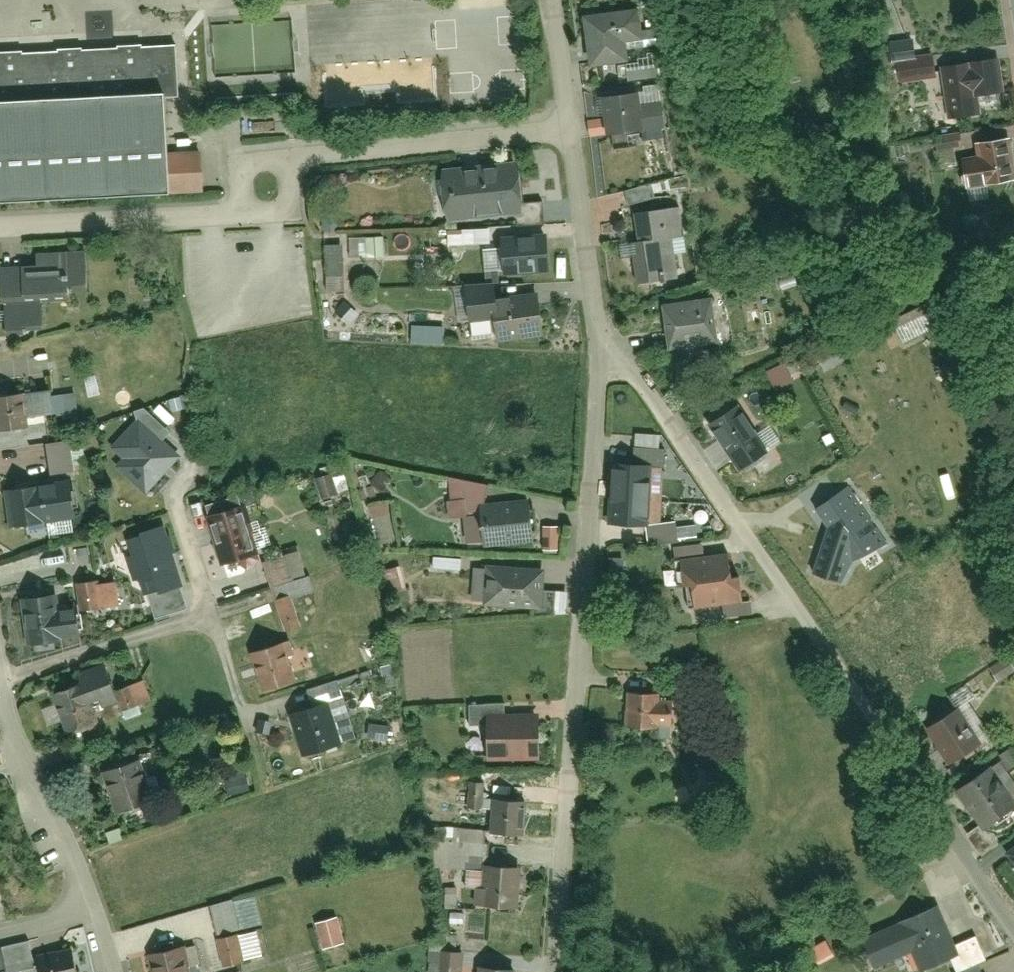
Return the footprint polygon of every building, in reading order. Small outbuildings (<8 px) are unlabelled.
[(642,9),(583,16),(589,66),(629,63),(628,44),(646,41),(642,9)] [(0,60),(0,204),(168,194),(202,192),(200,153),(165,155),(162,93),(176,92),(173,50),(0,60)] [(996,59),(968,62),(973,95),(1000,91),(996,59)] [(634,93),(602,96),(607,132),(638,129),(634,93)] [(1012,138),(977,143),(980,158),(965,160),(969,186),(1013,179),(1013,148),(1012,138)] [(448,218),(521,210),(516,166),(442,174),(448,218)] [(640,241),(632,242),(637,283),(677,278),(672,238),(685,237),(682,208),(636,212),(640,241)] [(545,243),(490,246),(492,270),(547,268),(545,243)] [(31,266),(3,267),(6,334),(45,333),(44,304),(74,303),(73,294),(90,293),(89,255),(31,256),(31,266)] [(672,347),(717,340),(713,299),(667,305),(672,347)] [(537,302),(492,308),(496,338),(541,333),(537,302)] [(0,398),(0,431),(27,428),(26,418),(53,414),(50,391),(0,398)] [(737,406),(707,426),(740,468),(769,448),(737,406)] [(180,456),(138,420),(112,450),(119,457),(113,464),(148,494),(180,456)] [(650,467),(612,465),(608,523),(647,525),(650,467)] [(73,486),(12,496),(18,531),(80,521),(73,486)] [(817,508),(830,528),(816,571),(842,580),(850,558),(854,564),(886,543),(850,487),(817,508)] [(528,502),(480,507),(485,546),(534,541),(528,502)] [(241,508),(206,518),(221,563),(254,555),(241,508)] [(183,583),(166,524),(129,535),(146,594),(183,583)] [(729,553),(675,560),(678,586),(686,585),(689,608),(743,602),(740,576),(732,577),(729,553)] [(300,556),(267,565),(275,588),(307,578),(300,556)] [(546,566),(486,564),(483,604),(543,608),(546,566)] [(77,583),(80,612),(116,608),(114,584),(98,586),(98,581),(77,583)] [(56,594),(23,598),(28,647),(61,644),(60,639),(75,638),(73,611),(57,612),(56,594)] [(284,643),(250,652),(261,690),(296,681),(284,643)] [(116,711),(106,676),(55,691),(72,740),(100,732),(97,717),(116,711)] [(658,692),(627,692),(628,725),(674,725),(673,702),(658,703),(658,692)] [(323,704),(289,713),(300,754),(334,743),(323,704)] [(953,718),(921,737),(944,771),(975,752),(953,718)] [(541,720),(490,721),(490,759),(541,758),(541,720)] [(132,760),(100,770),(116,810),(147,800),(132,760)] [(957,784),(985,823),(1013,803),(1013,793),(991,761),(957,784)] [(522,832),(524,804),(496,802),(493,830),(522,832)] [(1006,858),(1013,870),(1013,852),(1006,858)] [(483,907),(519,909),(522,872),(485,870),(483,907)] [(256,901),(216,909),(221,934),(262,925),(256,901)] [(937,910),(862,940),(874,971),(878,971),(912,958),(918,971),(926,971),(956,960),(937,910)] [(343,945),(337,921),(317,926),(323,950),(343,945)] [(237,938),(217,942),(223,968),(242,964),(237,938)] [(36,971),(30,945),(5,950),(10,971),(30,971),(36,971)] [(181,949),(148,956),(152,971),(186,971),(181,949)] [(5,950),(0,951),(0,971),(10,971),(5,950)] [(464,957),(441,955),(440,971),(462,971),(464,957)] [(75,956),(42,963),(44,971),(78,971),(75,956)]
